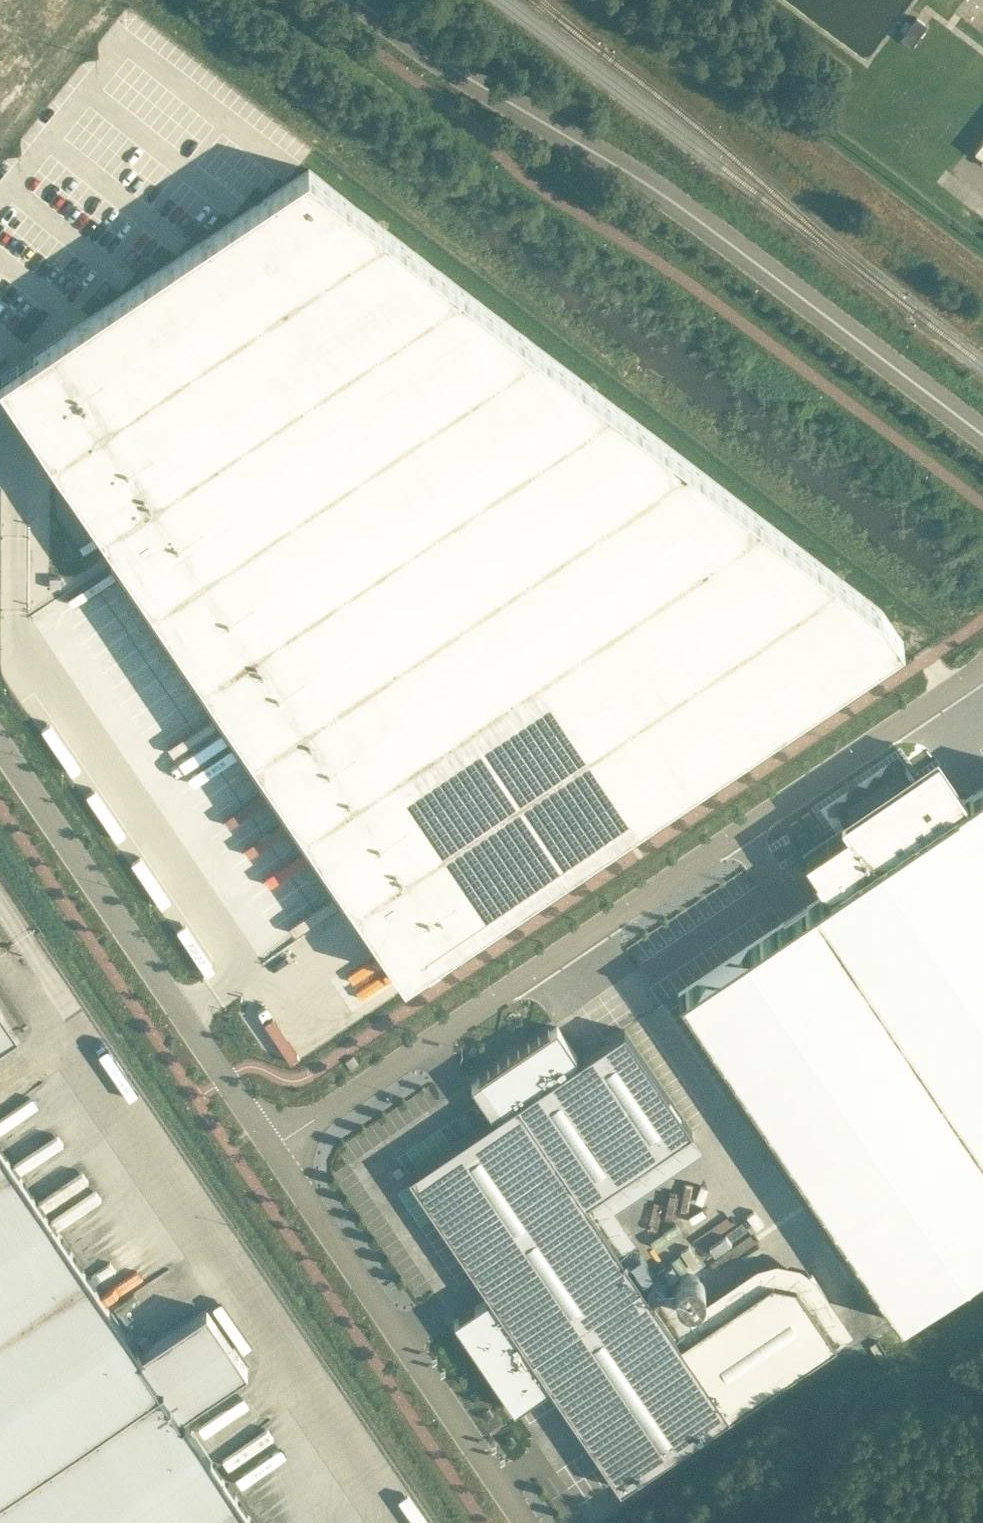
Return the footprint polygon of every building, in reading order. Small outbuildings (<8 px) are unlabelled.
[(912,45),(928,23),(917,15),(901,37),(912,45)] [(404,968),(921,606),(900,576),(288,122),(0,325),(0,392),(404,968)] [(957,803),(933,768),(806,855),(829,889),(678,991),(901,1321),(982,1265),(982,785),(957,803)] [(797,848),(791,838),(784,842),(790,852),(797,848)] [(430,982),(441,975),(436,967),(425,974),(430,982)] [(19,1031),(0,1003),(0,1044),(19,1031)] [(477,1273),(586,1199),(692,1128),(625,1028),(580,1058),(558,1025),(550,1030),(549,1027),(548,1028),(550,1030),(540,1037),(539,1034),(538,1035),(540,1037),(530,1043),(529,1041),(528,1042),(529,1044),(520,1050),(519,1048),(518,1048),(519,1051),(510,1057),(509,1055),(508,1055),(509,1058),(500,1064),(498,1062),(499,1064),(490,1071),(488,1068),(488,1069),(489,1071),(480,1077),(478,1075),(477,1076),(479,1078),(472,1083),(494,1116),(409,1173),(477,1273)] [(187,1422),(191,1420),(185,1412),(184,1411),(248,1368),(207,1307),(143,1350),(143,1349),(138,1341),(134,1343),(0,1144),(0,1522),(256,1522),(187,1422)] [(772,1278),(681,1340),(586,1199),(477,1273),(491,1294),(454,1319),(455,1320),(458,1318),(466,1330),(463,1332),(464,1333),(467,1331),(475,1342),(472,1344),(472,1345),(475,1343),(483,1355),(480,1357),(481,1358),(484,1356),(492,1367),(488,1369),(489,1370),(492,1368),(500,1380),(497,1382),(498,1383),(501,1381),(509,1393),(505,1395),(506,1395),(509,1393),(517,1405),(514,1407),(515,1408),(551,1384),(621,1487),(730,1412),(836,1340),(797,1283),(772,1278)] [(692,1272),(690,1272),(688,1272),(686,1273),(684,1273),(682,1274),(680,1276),(679,1277),(677,1279),(676,1281),(675,1283),(675,1285),(675,1287),(675,1289),(675,1291),(676,1293),(677,1295),(679,1297),(680,1299),(682,1300),(684,1301),(686,1302),(688,1302),(690,1302),(692,1302),(694,1302),(696,1301),(698,1300),(700,1299),(702,1297),(703,1295),(704,1294),(705,1291),(705,1289),(705,1287),(705,1285),(705,1283),(704,1281),(703,1279),(702,1277),(700,1276),(698,1274),(696,1273),(694,1273),(692,1272)]
